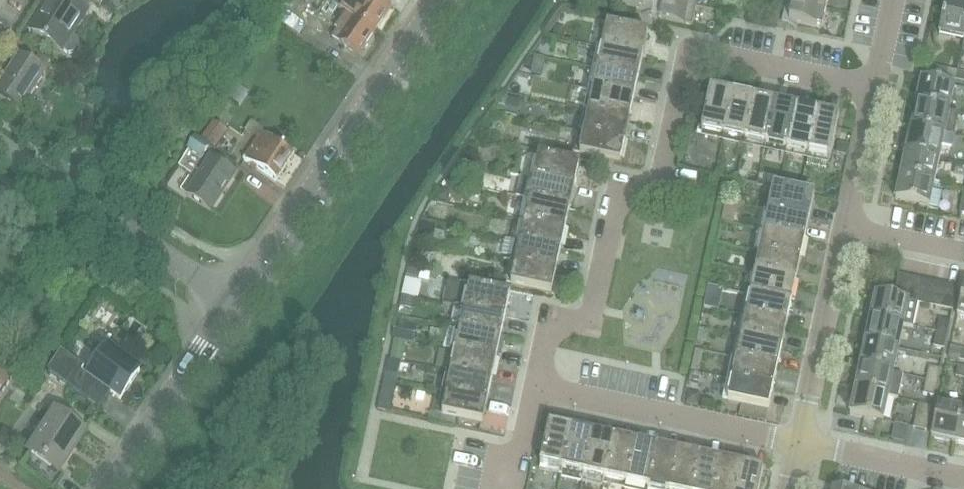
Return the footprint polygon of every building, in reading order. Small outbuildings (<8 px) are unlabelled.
[(49,7),(32,34),(64,55),(65,54),(68,56),(75,55),(80,47),(79,41),(75,39),(91,14),(68,0),(50,0),(47,5),(49,7)] [(332,3),(343,9),(341,11),(375,33),(375,32),(392,7),(382,0),(334,0),(332,3)] [(634,9),(652,13),(655,0),(621,0),(620,6),(634,9)] [(790,23),(822,30),(829,0),(795,0),(790,23)] [(106,1),(102,7),(112,13),(116,7),(106,1)] [(664,1),(659,20),(693,27),(697,8),(664,1)] [(963,42),(963,41),(963,7),(946,3),(939,37),(963,42)] [(359,58),(375,33),(341,11),(339,14),(338,13),(329,27),(337,32),(332,41),(359,58)] [(301,38),(308,27),(286,13),(279,23),(301,38)] [(555,27),(553,38),(564,40),(566,29),(555,27)] [(608,28),(603,50),(643,59),(648,36),(608,28)] [(603,50),(598,71),(639,80),(643,59),(603,50)] [(47,74),(19,56),(0,87),(0,97),(23,112),(47,74)] [(529,59),(523,67),(532,69),(531,75),(542,77),(546,62),(534,59),(533,61),(529,59)] [(933,67),(931,76),(955,81),(957,73),(933,67)] [(598,71),(594,92),(634,101),(639,80),(598,71)] [(955,81),(963,83),(963,74),(957,73),(955,81)] [(923,81),(917,105),(951,112),(956,88),(923,81)] [(594,92),(589,113),(630,122),(634,101),(594,92)] [(703,133),(725,137),(734,97),(712,92),(703,133)] [(734,97),(725,137),(746,142),(755,101),(734,97)] [(506,113),(519,116),(522,102),(509,99),(506,113)] [(755,101),(746,142),(767,146),(776,105),(755,101)] [(776,105),(767,146),(788,150),(797,110),(776,105)] [(917,105),(912,128),(946,136),(951,112),(917,105)] [(797,110),(788,150),(809,155),(817,118),(818,114),(797,110)] [(589,113),(585,134),(625,143),(630,122),(589,113)] [(817,118),(809,155),(831,159),(839,119),(818,114),(817,118)] [(196,137),(187,150),(202,160),(210,147),(215,150),(226,133),(213,125),(203,142),(196,137)] [(912,128),(907,153),(941,160),(944,147),(952,149),(954,138),(946,136),(912,128)] [(294,154),(261,133),(243,160),(276,182),(294,154)] [(621,165),(621,164),(625,143),(585,134),(580,157),(621,165)] [(838,144),(836,155),(847,157),(849,146),(838,144)] [(556,156),(571,160),(573,151),(557,148),(556,156)] [(907,153),(902,177),(935,184),(936,184),(941,160),(907,153)] [(539,158),(534,180),(575,189),(580,167),(539,158)] [(211,213),(236,175),(212,159),(187,197),(211,213)] [(935,184),(902,177),(897,202),(930,209),(935,184)] [(534,180),(530,201),(571,210),(575,189),(534,180)] [(774,189),(769,211),(810,220),(815,198),(774,189)] [(440,191),(438,202),(449,204),(451,193),(440,191)] [(530,201),(525,222),(566,231),(571,210),(530,201)] [(727,202),(722,222),(734,225),(736,215),(743,217),(745,206),(727,202)] [(431,203),(424,216),(434,218),(447,221),(450,207),(437,204),(431,203)] [(769,211),(765,232),(805,241),(810,220),(769,211)] [(525,222),(521,244),(562,252),(566,231),(525,222)] [(423,223),(419,236),(434,239),(437,226),(423,223)] [(765,232),(760,254),(801,262),(805,241),(765,232)] [(521,244),(516,265),(557,274),(562,252),(521,244)] [(413,245),(411,258),(420,260),(423,247),(413,245)] [(760,254),(756,275),(796,284),(801,262),(760,254)] [(552,296),(557,274),(516,265),(511,287),(552,296)] [(408,270),(406,279),(419,282),(421,272),(408,269),(408,270)] [(756,275),(751,296),(792,305),(796,284),(756,275)] [(898,276),(894,299),(905,302),(910,278),(898,276)] [(876,296),(871,320),(904,327),(914,329),(919,304),(929,306),(933,283),(910,278),(905,302),(894,299),(894,300),(876,296)] [(933,283),(929,306),(929,307),(940,309),(945,286),(933,283)] [(444,305),(461,309),(506,319),(511,297),(471,288),(471,289),(448,284),(444,305)] [(945,286),(940,309),(952,312),(957,288),(945,286)] [(709,287),(705,308),(719,311),(723,290),(709,287)] [(399,308),(399,311),(415,315),(418,301),(419,299),(415,299),(402,296),(399,308)] [(751,296),(746,318),(787,327),(792,305),(751,296)] [(461,309),(456,332),(462,333),(462,332),(501,340),(506,319),(461,309)] [(746,318),(742,339),(783,348),(787,327),(746,318)] [(871,320),(865,344),(899,351),(904,327),(871,320)] [(939,321),(937,334),(948,336),(951,323),(939,321)] [(395,326),(393,339),(395,340),(407,342),(413,344),(417,327),(396,322),(395,326)] [(446,351),(457,354),(497,362),(501,340),(462,332),(462,333),(456,332),(450,330),(446,351)] [(700,330),(698,341),(707,343),(709,332),(700,330)] [(934,348),(944,350),(945,350),(948,336),(937,334),(934,348)] [(742,339),(737,360),(778,369),(783,348),(742,339)] [(865,344),(860,368),(894,375),(899,351),(865,344)] [(949,360),(963,363),(963,351),(962,350),(961,351),(951,349),(948,359),(949,360)] [(121,402),(141,373),(109,351),(93,376),(62,355),(48,376),(100,411),(111,395),(121,402)] [(457,354),(453,374),(492,382),(497,362),(457,354)] [(389,360),(386,372),(388,373),(399,375),(402,363),(391,360),(389,360)] [(737,360),(733,382),(774,390),(778,369),(737,360)] [(963,380),(963,369),(958,367),(956,378),(963,380)] [(860,368),(855,392),(889,398),(889,397),(898,399),(902,377),(894,375),(860,368)] [(929,368),(926,382),(937,384),(940,370),(929,368)] [(12,380),(0,372),(0,397),(12,380)] [(453,374),(449,395),(488,404),(492,382),(453,374)] [(769,412),(774,390),(733,382),(728,404),(769,412)] [(924,396),(934,398),(935,398),(937,384),(926,382),(924,396)] [(689,392),(686,406),(698,408),(701,395),(689,392)] [(883,423),(889,398),(855,392),(850,416),(883,423)] [(431,414),(430,423),(454,428),(456,420),(483,426),(488,404),(449,395),(438,393),(433,415),(431,414)] [(913,430),(927,433),(932,407),(918,404),(913,430)] [(939,406),(932,439),(956,445),(957,440),(963,411),(939,406)] [(60,472),(83,438),(56,420),(33,454),(60,472)] [(541,468),(563,473),(571,432),(549,427),(541,468)] [(571,432),(563,473),(584,477),(593,436),(571,432)] [(593,436),(584,477),(605,482),(614,441),(593,436)] [(614,441),(605,482),(626,486),(635,445),(614,441)] [(626,486),(639,488),(648,488),(657,450),(635,445),(626,486)] [(648,488),(671,488),(678,454),(657,450),(648,488)] [(671,488),(693,488),(699,459),(678,454),(671,488)] [(693,488),(715,488),(721,463),(699,459),(693,488)] [(715,488),(737,488),(741,468),(721,463),(715,488)] [(737,488),(760,488),(764,473),(741,468),(737,488)]
